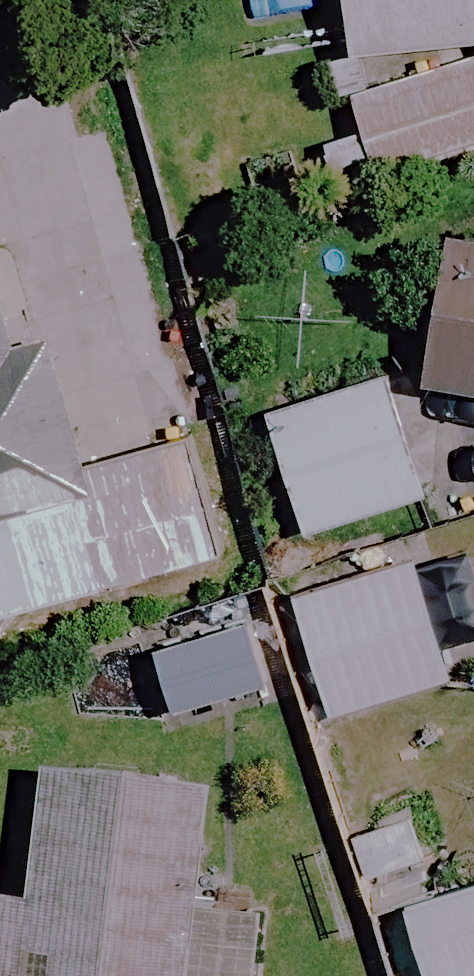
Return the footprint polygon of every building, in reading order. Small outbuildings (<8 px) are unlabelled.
[(365,86),(349,89),(366,170),(473,147),(473,0),(347,0),(365,86)] [(426,388),(473,398),(473,231),(459,228),(426,388)] [(221,567),(183,433),(85,461),(50,335),(20,343),(0,271),(0,629),(221,567)] [(426,500),(386,378),(262,418),(302,541),(426,500)] [(451,685),(414,563),(292,599),(328,722),(451,685)] [(265,693),(245,625),(150,653),(170,722),(265,693)] [(39,795),(29,918),(0,916),(0,975),(258,975),(262,922),(190,917),(198,807),(39,795)] [(402,909),(422,975),(473,975),(473,887),(402,909)]
